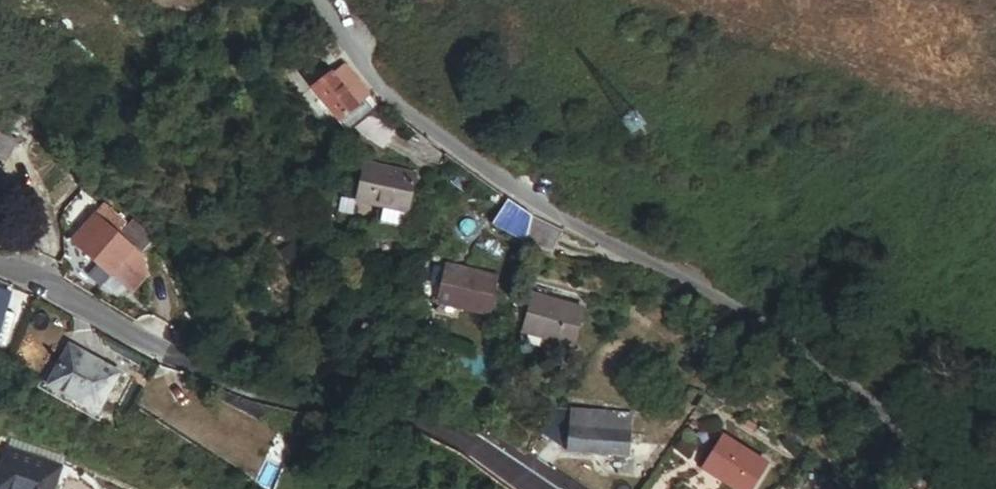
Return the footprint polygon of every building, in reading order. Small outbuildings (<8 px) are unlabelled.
[(376,115),(326,53),(316,61),(326,74),(321,79),(324,83),(298,103),(335,148),(346,139),(368,121),(376,115)] [(389,137),(368,121),(346,139),(373,159),(389,137)] [(13,142),(0,136),(0,169),(13,142)] [(401,214),(408,177),(359,168),(352,205),(401,214)] [(120,212),(106,201),(96,212),(110,224),(120,212)] [(519,245),(525,215),(500,201),(486,226),(519,245)] [(86,223),(95,211),(91,208),(81,219),(86,223)] [(141,252),(154,236),(135,220),(123,234),(110,224),(96,212),(95,211),(86,223),(72,239),(112,271),(133,245),(141,252)] [(548,252),(557,233),(527,215),(522,239),(548,252)] [(488,320),(495,281),(444,272),(437,310),(488,320)] [(5,290),(0,289),(0,334),(4,335),(13,308),(1,304),(5,290)] [(566,355),(579,318),(529,300),(516,338),(566,355)] [(98,400),(112,355),(57,338),(43,383),(98,400)] [(631,447),(633,425),(553,420),(551,443),(568,457),(642,463),(643,448),(631,447)] [(60,456),(7,438),(0,461),(0,488),(49,488),(60,456)] [(765,468),(721,439),(701,470),(731,488),(751,488),(765,468)]
